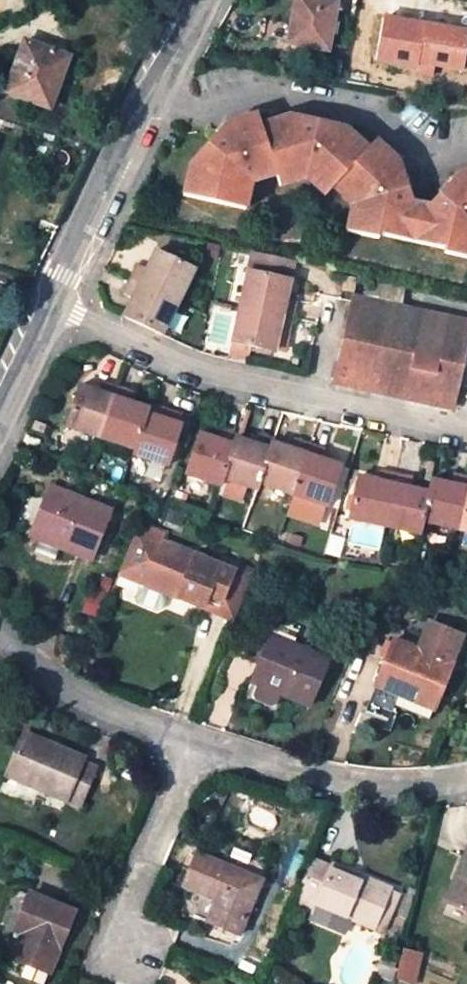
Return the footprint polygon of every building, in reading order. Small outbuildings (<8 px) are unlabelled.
[(336,0),(297,0),(291,44),(330,49),(333,32),(338,34),(342,9),(337,8),(338,0),(336,0)] [(418,66),(416,74),(433,77),(435,69),(460,73),(466,32),(466,29),(388,16),(381,60),(418,66)] [(65,55),(27,40),(7,90),(52,107),(60,86),(54,84),(65,55)] [(344,81),(365,85),(367,74),(346,70),(344,81)] [(184,197),(245,210),(250,195),(243,185),(259,176),(262,181),(277,174),(282,186),(300,178),(299,173),(317,177),(317,184),(325,197),(338,189),(345,199),(354,195),(361,211),(350,217),(346,233),(380,240),(381,234),(447,249),(445,254),(466,258),(466,172),(461,174),(433,205),(412,199),(400,163),(376,141),(369,149),(348,128),(315,121),(290,116),(260,126),(257,114),(229,124),(190,165),(184,197)] [(129,314),(167,332),(199,264),(163,247),(154,265),(146,261),(130,291),(138,295),(129,314)] [(246,306),(299,316),(302,299),(293,297),(299,259),(258,249),(246,306)] [(361,291),(360,297),(408,307),(412,287),(353,274),(350,288),(361,291)] [(360,297),(359,302),(345,366),(340,365),(336,378),(342,379),(341,382),(459,408),(466,370),(466,319),(408,307),(360,297)] [(299,316),(246,306),(239,342),(280,352),(284,333),(296,335),(299,316)] [(103,390),(83,383),(67,424),(138,450),(137,454),(170,466),(185,424),(169,418),(171,410),(156,403),(154,409),(136,402),(139,393),(106,380),(103,390)] [(225,439),(206,432),(192,473),(226,486),(229,478),(248,485),(263,491),(265,484),(300,496),(334,508),(347,468),(329,462),(332,449),(302,438),(297,451),(279,443),(280,440),(264,434),(260,445),(243,438),(243,435),(229,429),(225,439)] [(54,442),(37,436),(33,446),(50,452),(54,442)] [(364,478),(355,520),(424,537),(427,524),(466,532),(466,477),(458,475),(456,484),(437,479),(434,494),(414,489),(416,481),(385,473),(383,483),(364,478)] [(248,485),(229,478),(226,486),(224,493),(242,499),(248,485)] [(116,514),(59,490),(39,539),(97,562),(116,514)] [(334,508),(300,496),(293,518),(325,530),(334,508)] [(168,542),(149,534),(129,580),(149,589),(207,613),(210,607),(225,613),(232,594),(249,601),(262,571),(229,559),(225,570),(166,546),(168,542)] [(249,601),(232,594),(225,613),(241,619),(249,601)] [(418,653),(456,668),(466,640),(466,635),(431,621),(418,653)] [(265,692),(303,708),(313,713),(344,639),(315,627),(303,654),(275,642),(256,689),(265,692)] [(381,687),(421,704),(425,693),(443,700),(456,668),(418,653),(398,645),(381,687)] [(303,708),(265,692),(261,701),(264,706),(293,718),(299,717),(303,708)] [(425,693),(421,704),(438,711),(443,700),(425,693)] [(58,760),(29,748),(13,785),(87,818),(104,780),(88,773),(90,770),(60,757),(58,760)] [(248,939),(256,919),(270,885),(206,859),(193,892),(228,904),(234,908),(225,930),(248,939)] [(466,906),(466,862),(453,901),(466,906)] [(385,926),(399,889),(371,878),(369,884),(325,867),(308,908),(322,914),(326,906),(329,908),(344,914),(384,930),(385,926)] [(404,891),(399,889),(385,926),(394,930),(401,909),(398,908),(404,891)] [(32,895),(17,930),(25,933),(14,959),(26,964),(19,980),(29,983),(45,983),(75,913),(32,895)] [(234,908),(228,904),(218,928),(225,930),(234,908)] [(417,982),(421,951),(401,949),(397,980),(417,982)]
